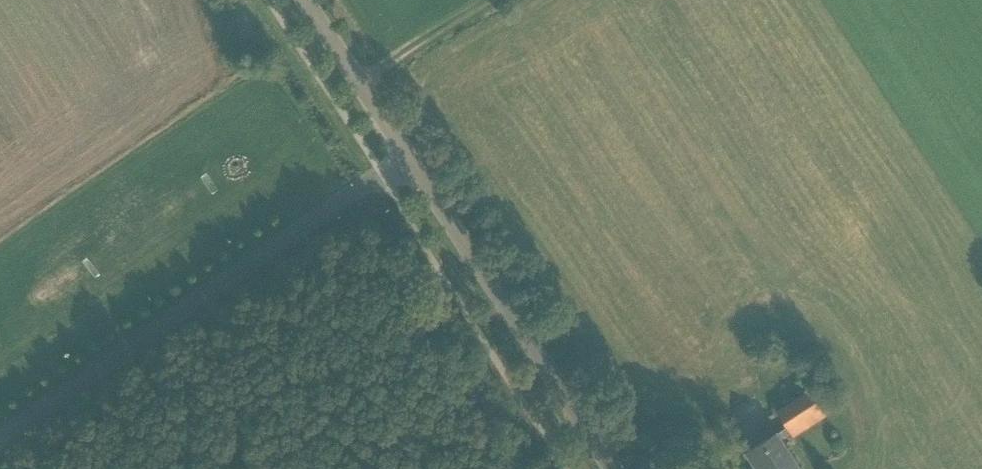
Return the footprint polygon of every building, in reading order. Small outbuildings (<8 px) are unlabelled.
[(779,411),(789,427),(779,433),(779,432),(747,453),(758,468),(802,468),(783,439),(824,412),(832,407),(826,398),(818,404),(810,390),(779,411)]
